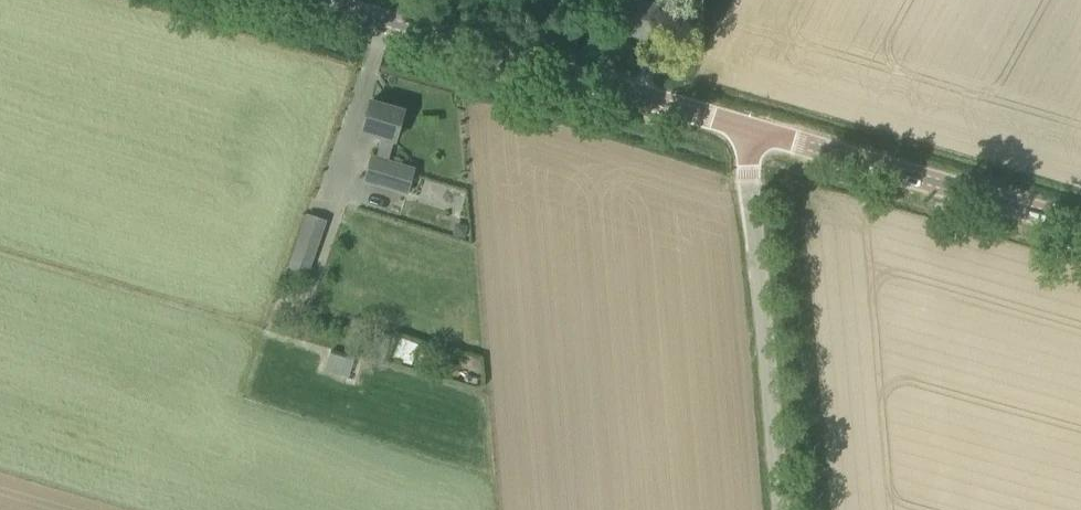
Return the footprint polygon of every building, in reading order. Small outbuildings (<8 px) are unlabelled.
[(621,32),(647,39),(658,0),(630,0),(621,32)] [(370,102),(362,131),(383,137),(376,159),(372,157),(365,181),(407,193),(414,170),(388,162),(394,141),(404,112),(370,102)] [(288,268),(309,275),(327,222),(306,215),(288,268)] [(467,237),(468,224),(455,223),(454,236),(467,237)] [(289,323),(297,314),(293,310),(284,318),(289,323)] [(396,335),(379,330),(375,342),(390,347),(391,348),(396,335)] [(384,364),(390,347),(375,342),(369,359),(384,364)]
